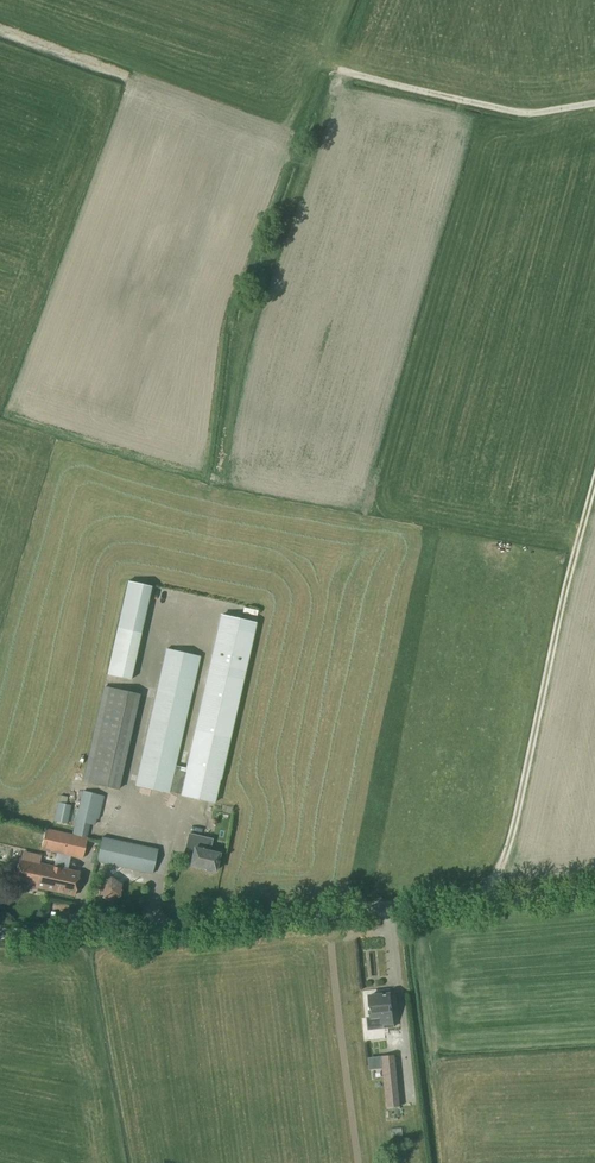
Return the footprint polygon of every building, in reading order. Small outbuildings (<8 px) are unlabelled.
[(117,628),(107,675),(130,680),(140,634),(150,587),(127,582),(117,628)] [(181,795),(180,796),(214,804),(255,624),(221,617),(186,770),(175,768),(200,658),(166,651),(135,786),(169,794),(169,792),(181,795)] [(140,695),(103,687),(82,782),(118,791),(140,695)] [(72,835),(87,838),(90,825),(95,826),(97,819),(99,820),(104,796),(82,791),(72,835)] [(71,806),(66,805),(67,797),(60,795),(58,803),(54,821),(67,824),(71,806)] [(87,838),(72,835),(45,829),(40,850),(82,860),(87,838)] [(211,873),(213,871),(215,872),(219,854),(209,852),(212,840),(189,835),(185,849),(193,850),(190,866),(204,869),(206,871),(211,873)] [(149,848),(125,842),(102,837),(96,862),(143,872),(149,848)] [(158,850),(149,848),(143,872),(153,874),(158,850)] [(36,888),(74,896),(79,872),(20,859),(15,879),(28,882),(28,885),(36,886),(36,888)] [(121,885),(111,878),(100,883),(99,894),(109,901),(120,896),(121,885)] [(369,995),(370,1006),(368,1006),(369,1008),(370,1008),(371,1016),(367,1016),(368,1026),(383,1024),(384,1027),(393,1026),(390,993),(369,995)] [(395,1056),(381,1057),(386,1109),(400,1108),(395,1056)]
